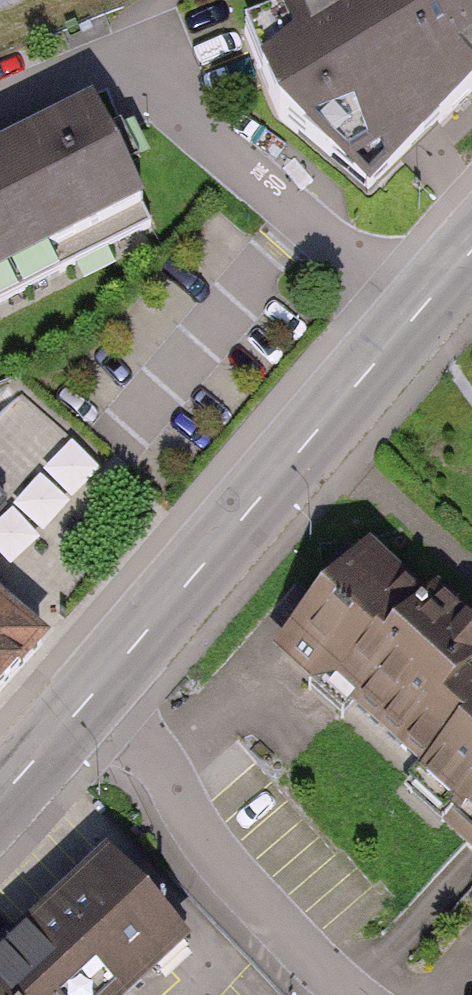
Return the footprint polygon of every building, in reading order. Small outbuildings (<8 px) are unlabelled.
[(241,30),(275,129),(369,203),(471,100),(471,0),(315,0),(241,30)] [(0,158),(0,305),(153,228),(94,111),(0,158)] [(384,564),(287,671),(353,730),(471,837),(471,643),(384,564)] [(49,650),(0,606),(0,706),(49,650)] [(182,943),(111,866),(38,933),(0,968),(0,994),(125,994),(182,943)]
